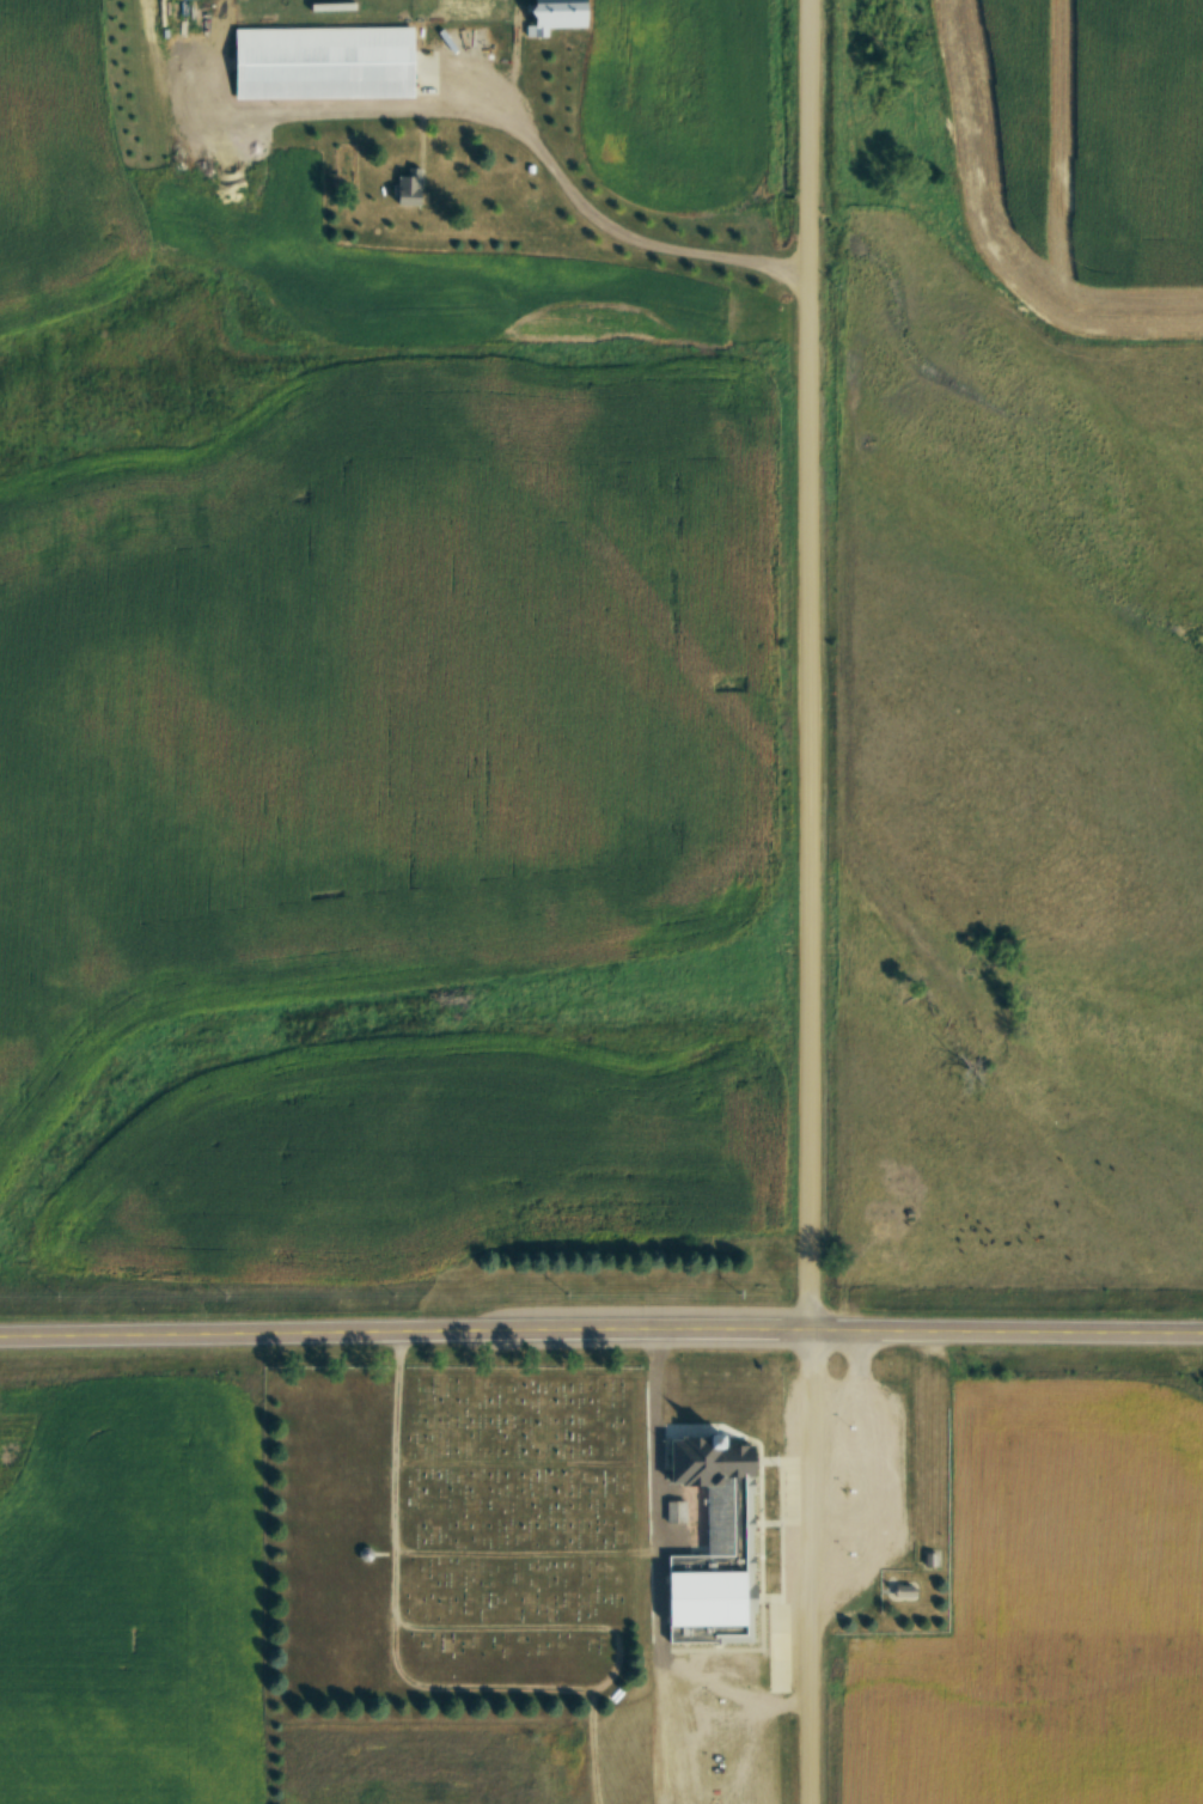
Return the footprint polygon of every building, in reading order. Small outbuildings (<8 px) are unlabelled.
[(526,25),(526,37),(549,37),(549,28),(602,28),(602,0),(536,0),(536,25),(526,25)] [(238,28),(239,100),(420,97),(419,25),(238,28)] [(444,53),(496,53),(496,28),(444,28),(444,53)] [(425,170),(397,169),(397,205),(425,205),(425,170)] [(734,1503),(700,1502),(700,1513),(687,1513),(687,1502),(670,1501),(670,1522),(699,1523),(698,1556),(687,1556),(687,1570),(654,1570),(654,1626),(664,1626),(664,1640),(681,1640),(681,1633),(747,1634),(747,1613),(733,1613),(734,1503)]
